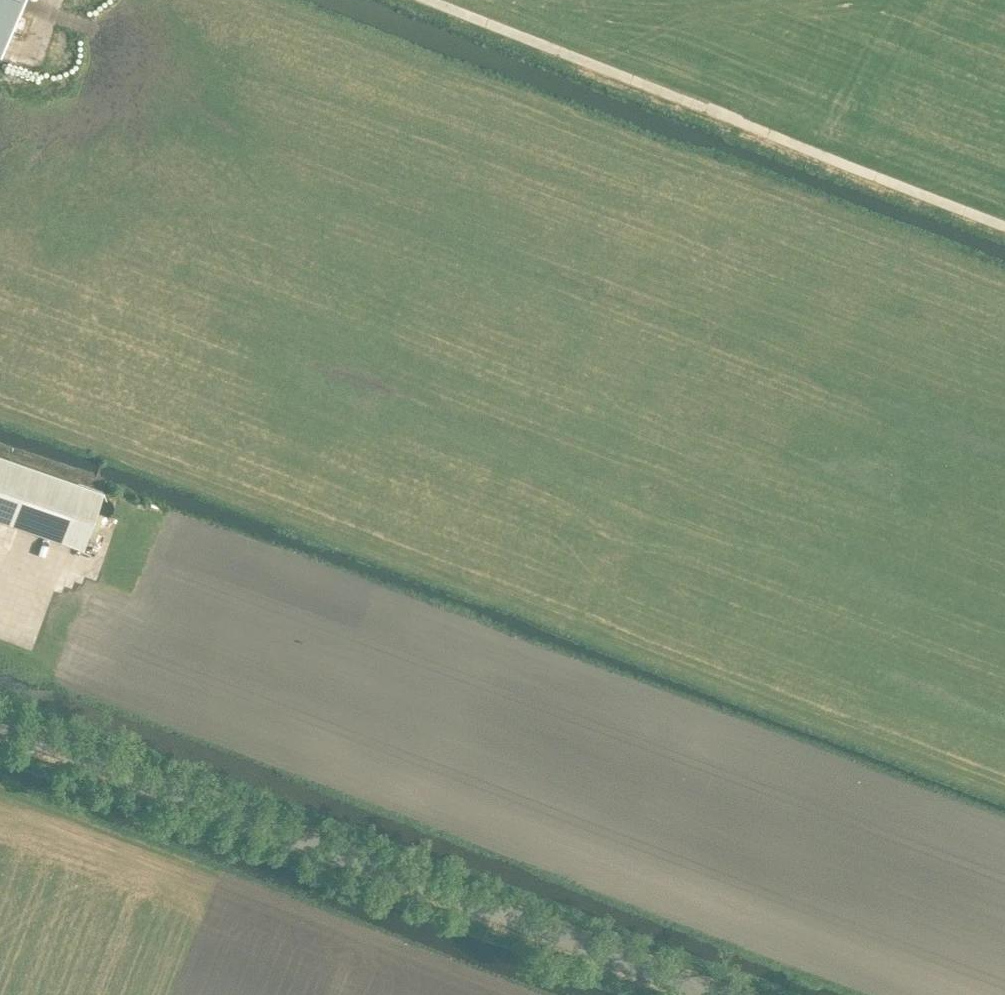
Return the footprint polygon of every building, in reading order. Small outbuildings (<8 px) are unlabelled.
[(22,0),(0,0),(0,55),(2,55),(22,0)] [(80,548),(101,491),(0,454),(0,519),(80,548)]
